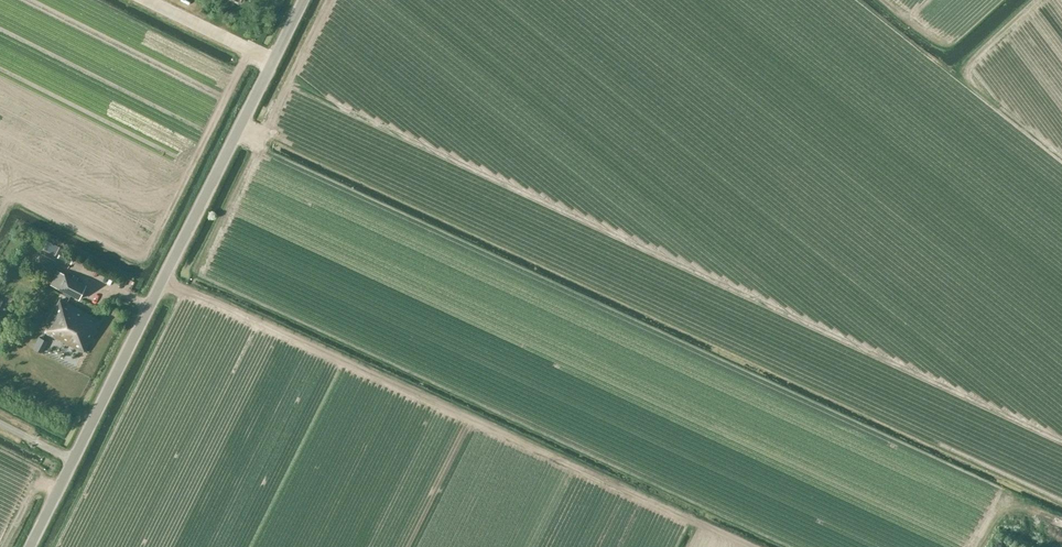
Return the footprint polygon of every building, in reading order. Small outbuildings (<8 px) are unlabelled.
[(86,285),(65,274),(57,288),(79,299),(86,285)] [(50,323),(45,332),(84,352),(101,321),(60,299),(47,322),(50,323)]
